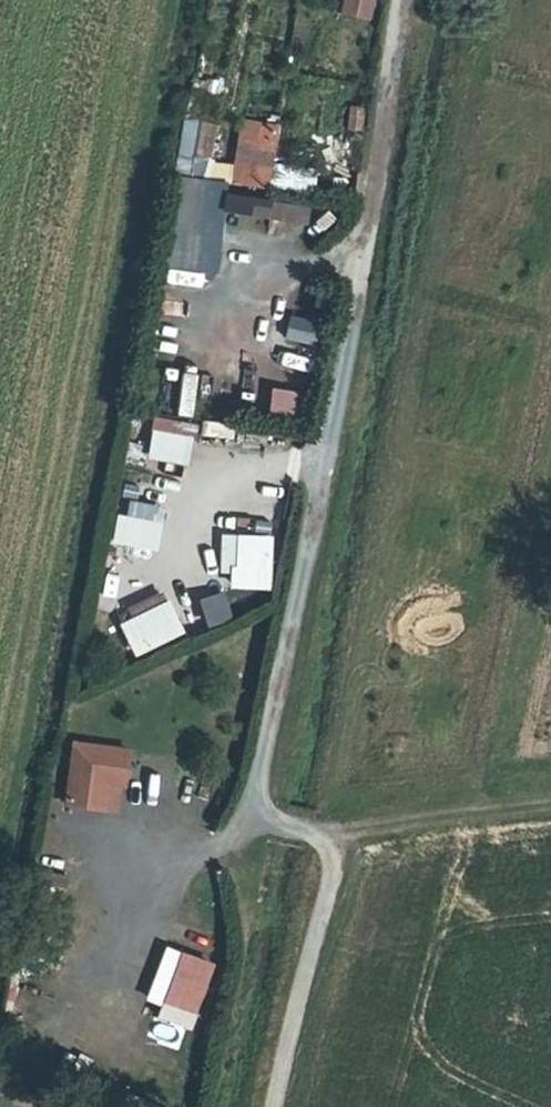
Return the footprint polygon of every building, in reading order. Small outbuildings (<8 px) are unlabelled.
[(344,15),(368,19),(371,0),(346,0),(344,15)] [(173,167),(202,175),(216,122),(186,115),(173,167)] [(236,119),(233,185),(272,186),(275,121),(236,119)] [(220,270),(221,177),(170,177),(169,270),(220,270)] [(286,341),(316,341),(316,317),(286,317),(286,341)] [(271,386),(267,410),(295,415),(299,391),(271,386)] [(152,417),(150,433),(195,438),(197,422),(152,417)] [(136,502),(134,524),(170,527),(172,505),(136,502)] [(149,563),(153,530),(119,527),(115,560),(149,563)] [(222,532),(221,589),(271,589),(271,533),(222,532)] [(206,626),(232,617),(223,590),(197,599),(206,626)] [(133,657),(184,633),(169,599),(117,622),(133,657)] [(122,754),(68,748),(62,806),(100,810),(103,784),(119,785),(122,754)] [(178,949),(159,1003),(197,1016),(216,962),(178,949)] [(161,1028),(156,1041),(183,1050),(187,1037),(161,1028)]
